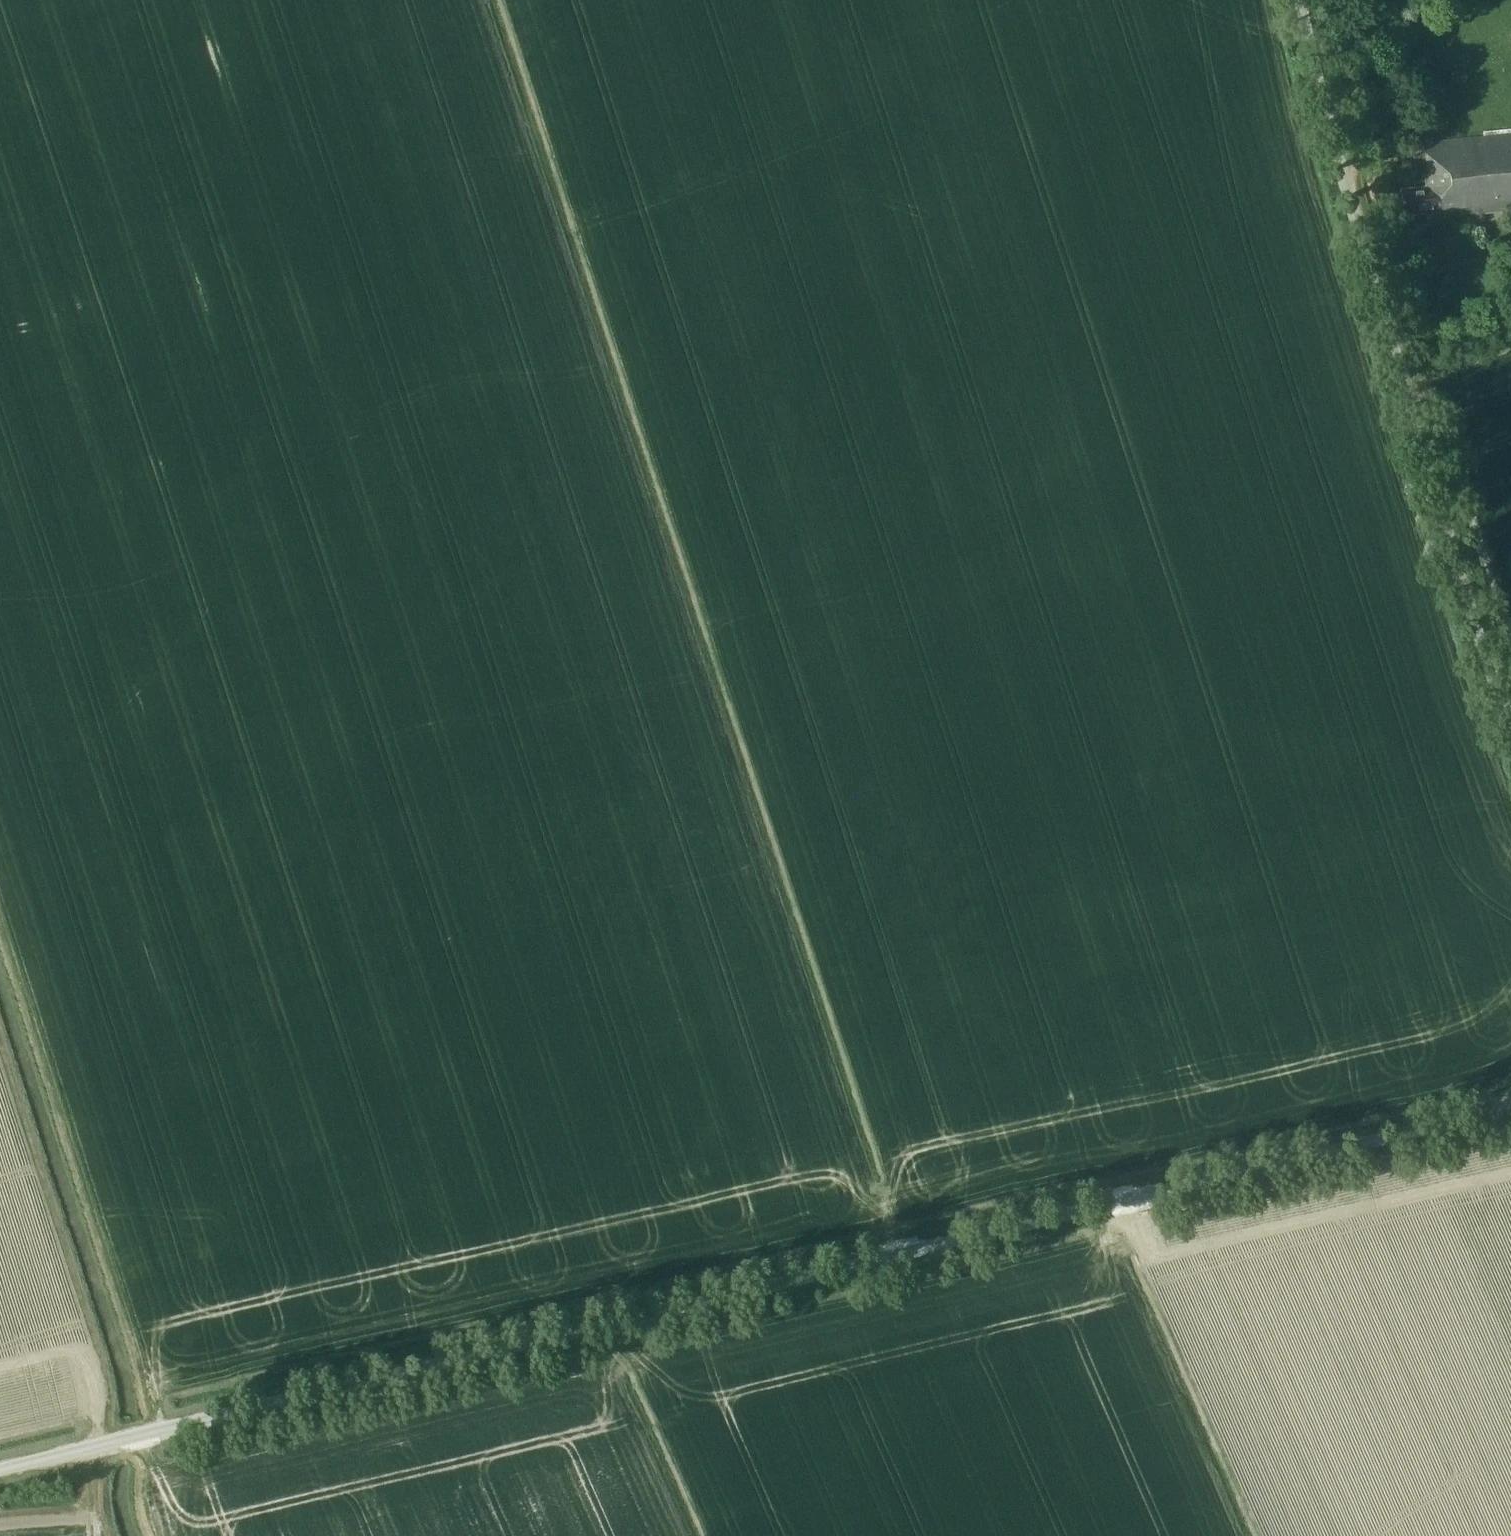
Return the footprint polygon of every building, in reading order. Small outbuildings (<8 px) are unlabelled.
[(1427,139),(1425,183),(1401,185),(1404,211),(1460,207),(1461,218),(1510,214),(1510,132),(1427,139)]
